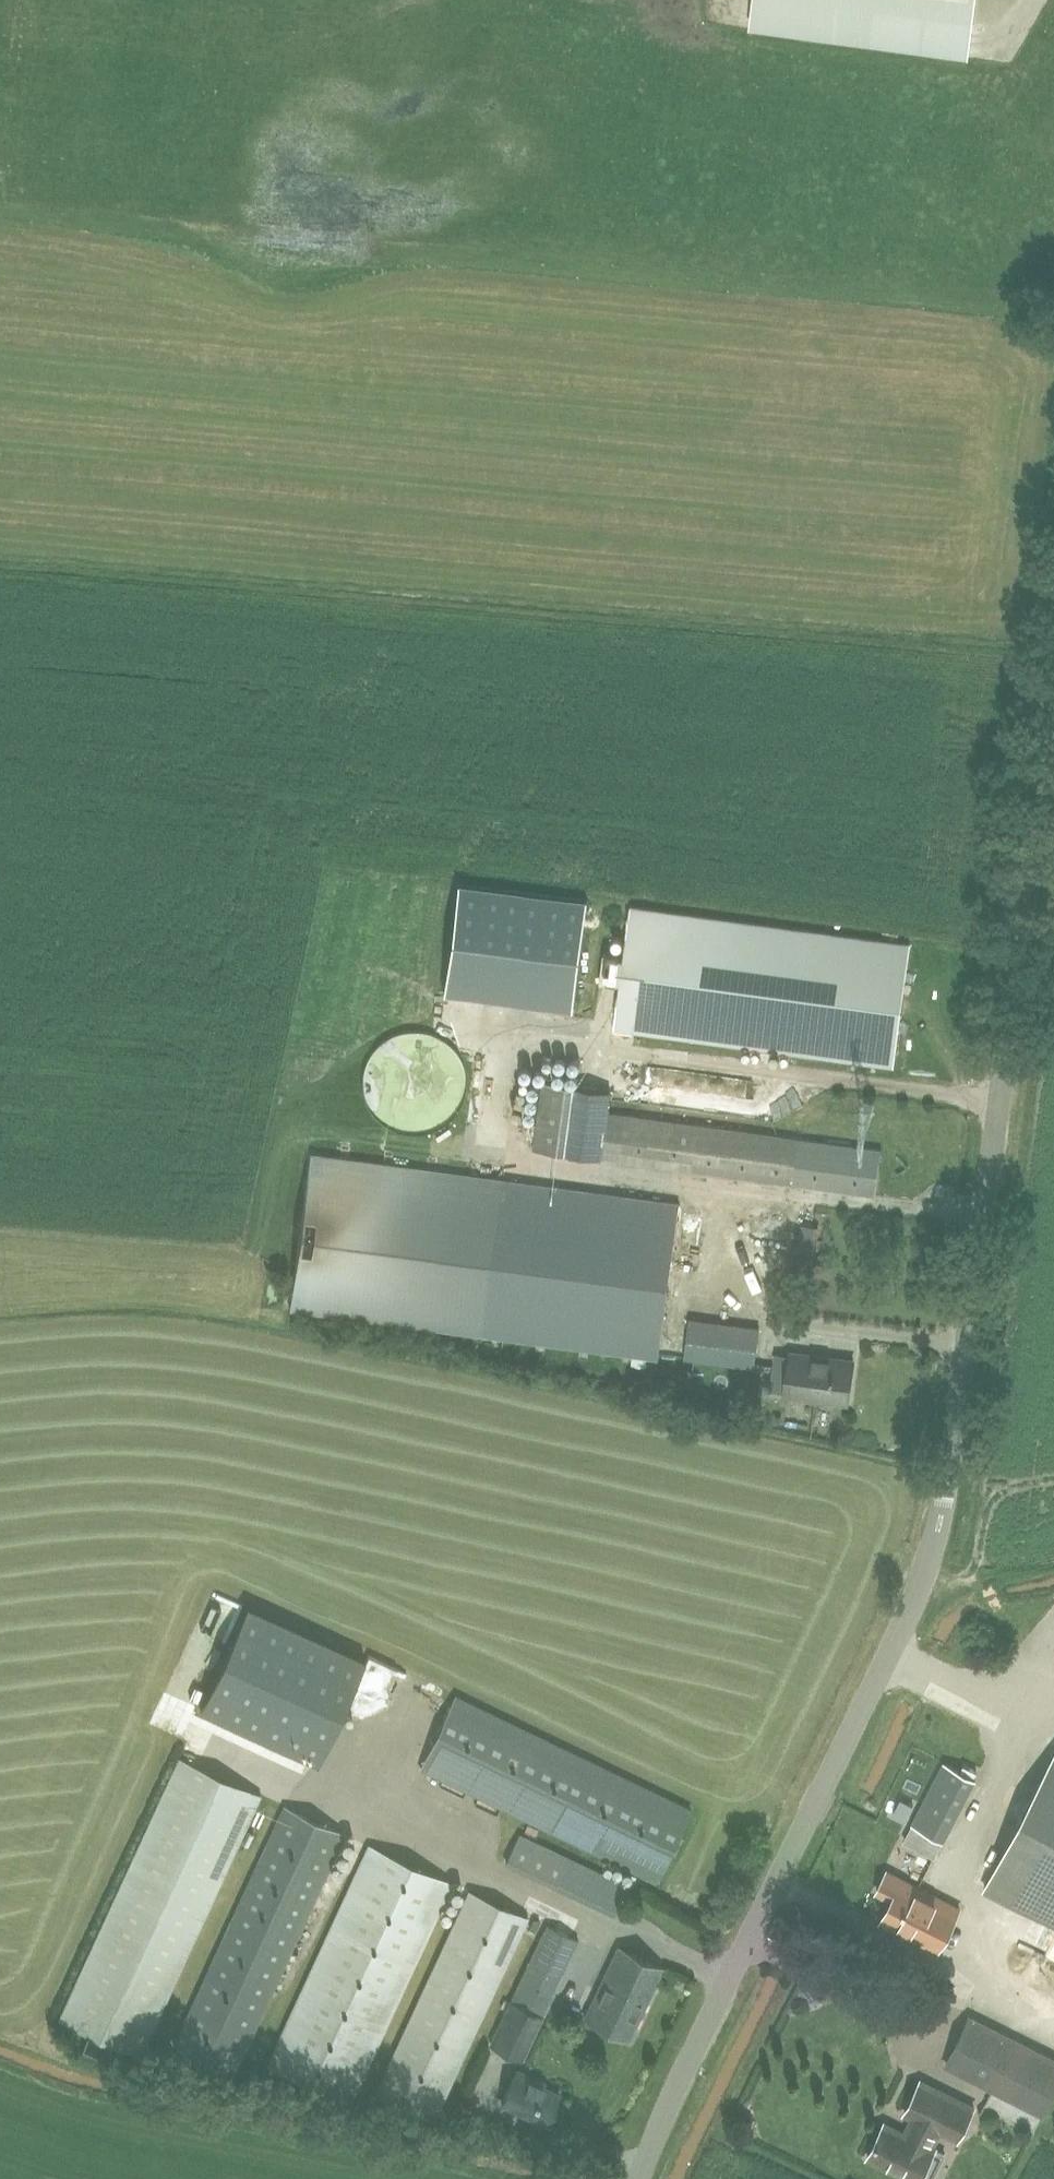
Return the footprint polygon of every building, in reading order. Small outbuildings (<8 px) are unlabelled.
[(976,0),(753,0),(749,28),(968,57),(976,0)] [(1036,311),(1043,311),(1044,300),(1037,299),(1036,311)] [(588,900),(458,884),(444,993),(574,1010),(588,900)] [(631,907),(614,1028),(894,1066),(910,945),(631,907)] [(647,1072),(648,1084),(677,1083),(677,1071),(647,1072)] [(615,1092),(542,1082),(536,1127),(533,1148),(606,1158),(612,1114),(615,1092)] [(612,1114),(606,1158),(880,1197),(886,1152),(612,1114)] [(298,1312),(665,1363),(686,1212),(319,1161),(298,1312)] [(801,1225),(799,1235),(797,1261),(815,1263),(820,1228),(801,1225)] [(755,1368),(760,1328),(674,1317),(668,1356),(755,1368)] [(826,1352),(795,1348),(789,1391),(820,1395),(826,1352)] [(826,1352),(820,1395),(852,1399),(857,1356),(826,1352)] [(198,1710),(320,1766),(367,1658),(246,1602),(198,1710)] [(657,1882),(691,1811),(455,1698),(421,1769),(657,1882)] [(985,1888),(1053,1924),(1053,1756),(985,1888)] [(261,1797),(176,1759),(56,2019),(141,2057),(261,1797)] [(944,1841),(976,1780),(945,1763),(913,1824),(944,1841)] [(284,1808),(173,2053),(233,2080),(344,1835),(284,1808)] [(556,1888),(570,1857),(519,1833),(505,1863),(556,1888)] [(368,1845),(266,2065),(353,2104),(452,1882),(368,1845)] [(563,1889),(622,1914),(635,1882),(576,1858),(563,1889)] [(888,1872),(877,1892),(893,1900),(881,1923),(938,1952),(946,1936),(951,1925),(960,1909),(888,1872)] [(469,1890),(374,2095),(435,2123),(529,1917),(469,1890)] [(547,1926),(491,2047),(522,2061),(543,2016),(532,2011),(541,1991),(554,1996),(580,1940),(547,1926)] [(619,1945),(589,2012),(587,2017),(632,2038),(664,1966),(619,1945)] [(1046,1974),(1053,1978),(1053,1965),(1050,1964),(1046,1974)] [(943,2066),(1044,2118),(1053,2099),(1053,2059),(969,2015),(943,2066)] [(515,2070),(501,2102),(548,2124),(563,2092),(515,2070)] [(974,2108),(921,2082),(905,2114),(916,2119),(918,2125),(913,2133),(907,2136),(884,2124),(868,2158),(911,2178),(921,2178),(927,2167),(937,2172),(946,2154),(932,2147),(940,2131),(958,2140),(974,2108)]
